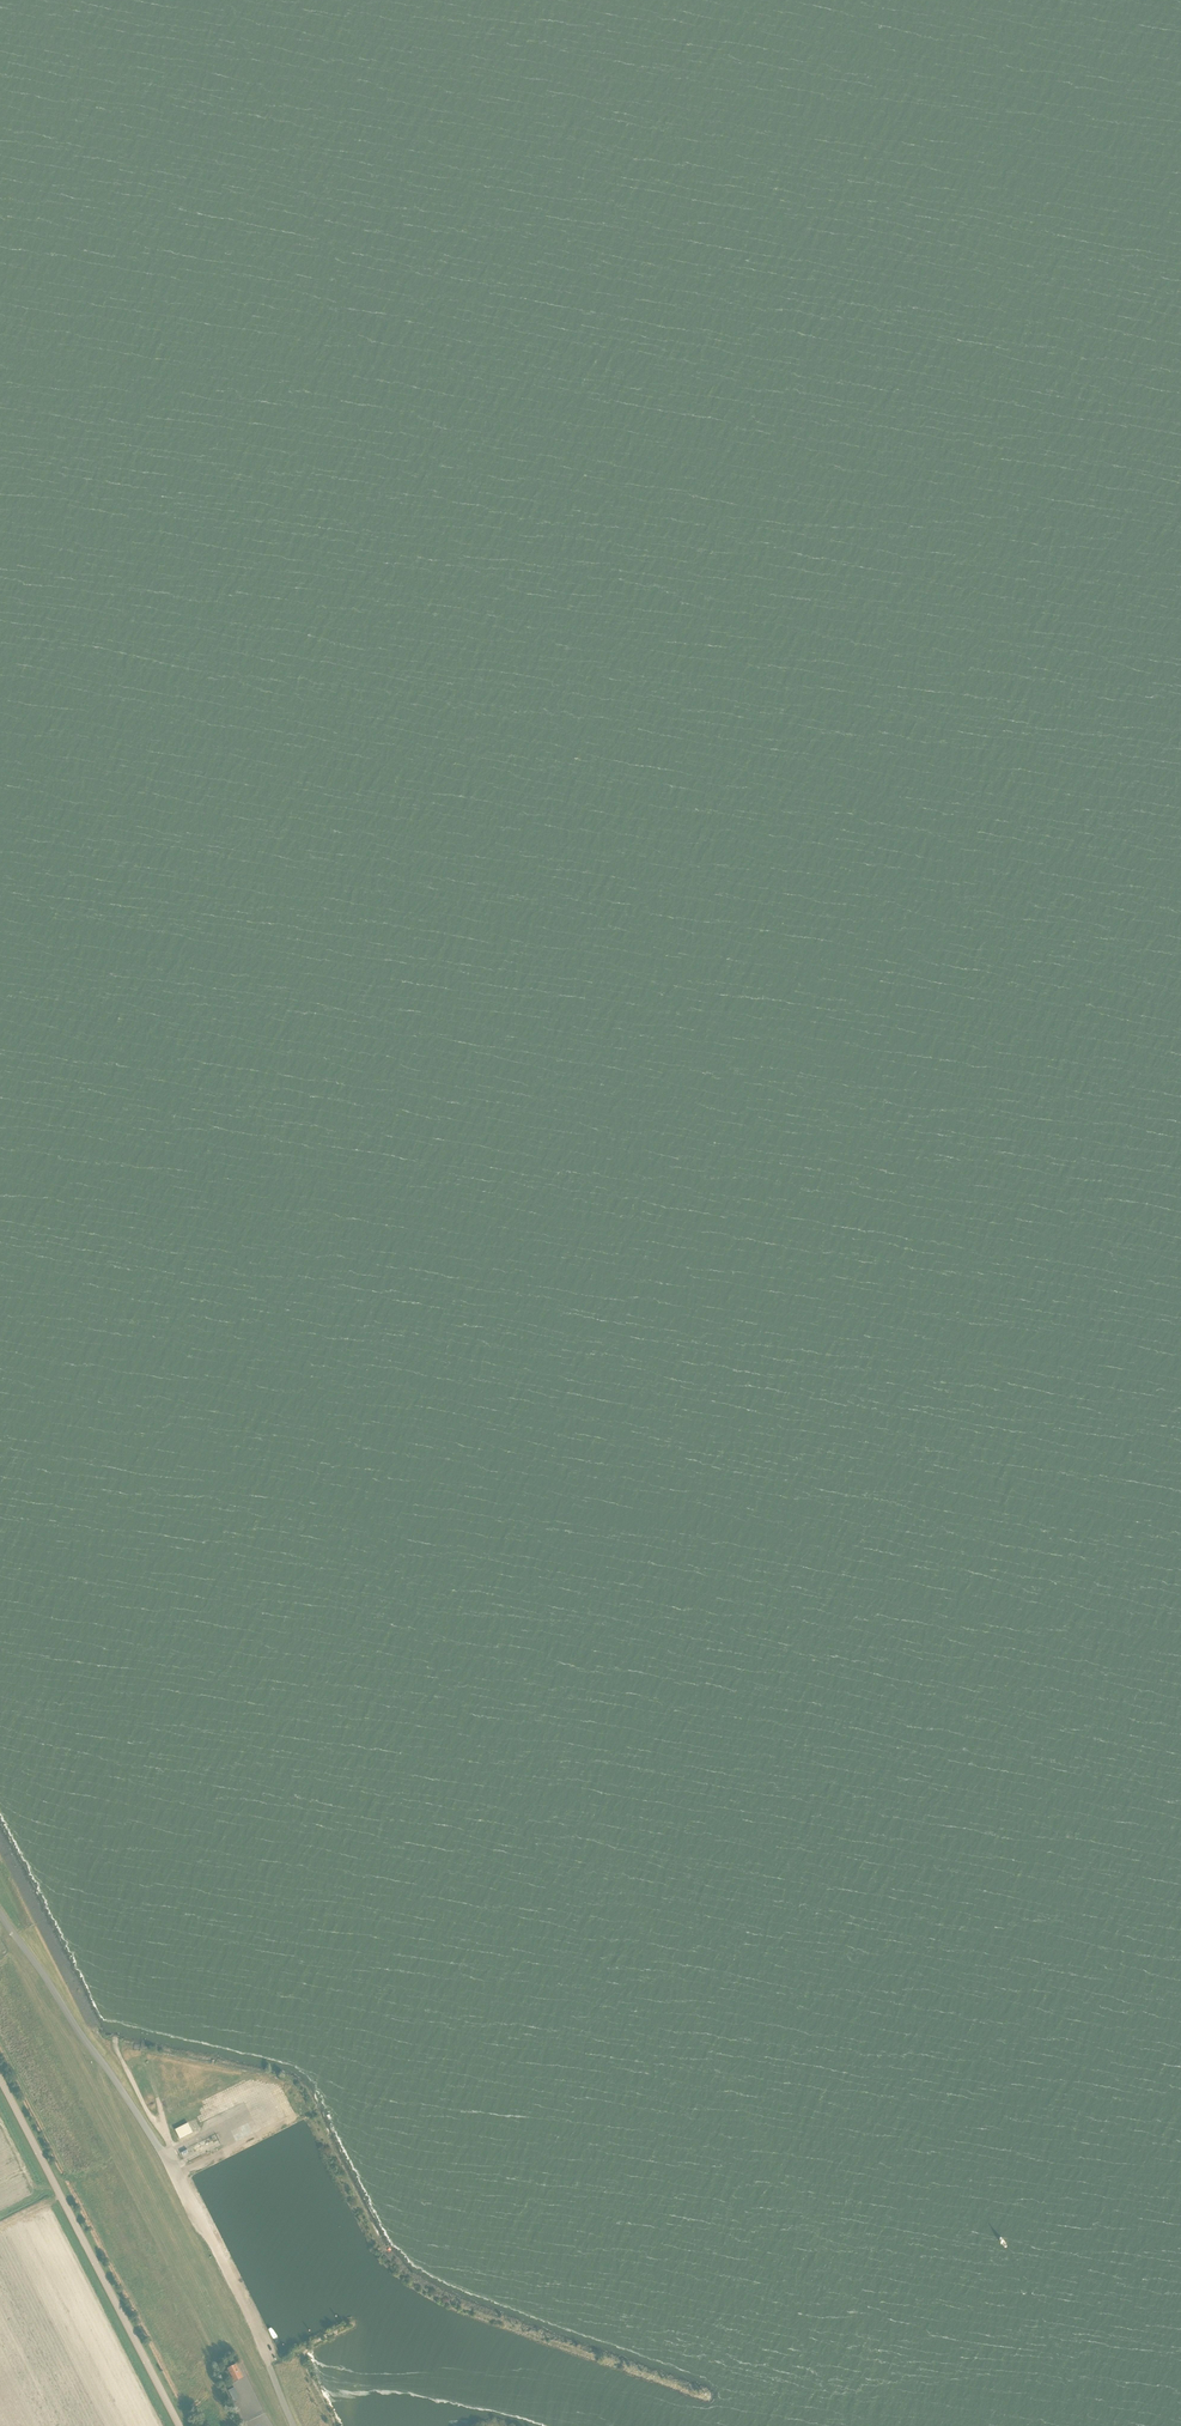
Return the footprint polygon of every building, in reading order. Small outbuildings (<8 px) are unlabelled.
[(176,2129),(180,2138),(192,2132),(188,2123),(176,2129)] [(242,2378),(236,2366),(236,2364),(228,2368),(234,2382),(242,2378)]
